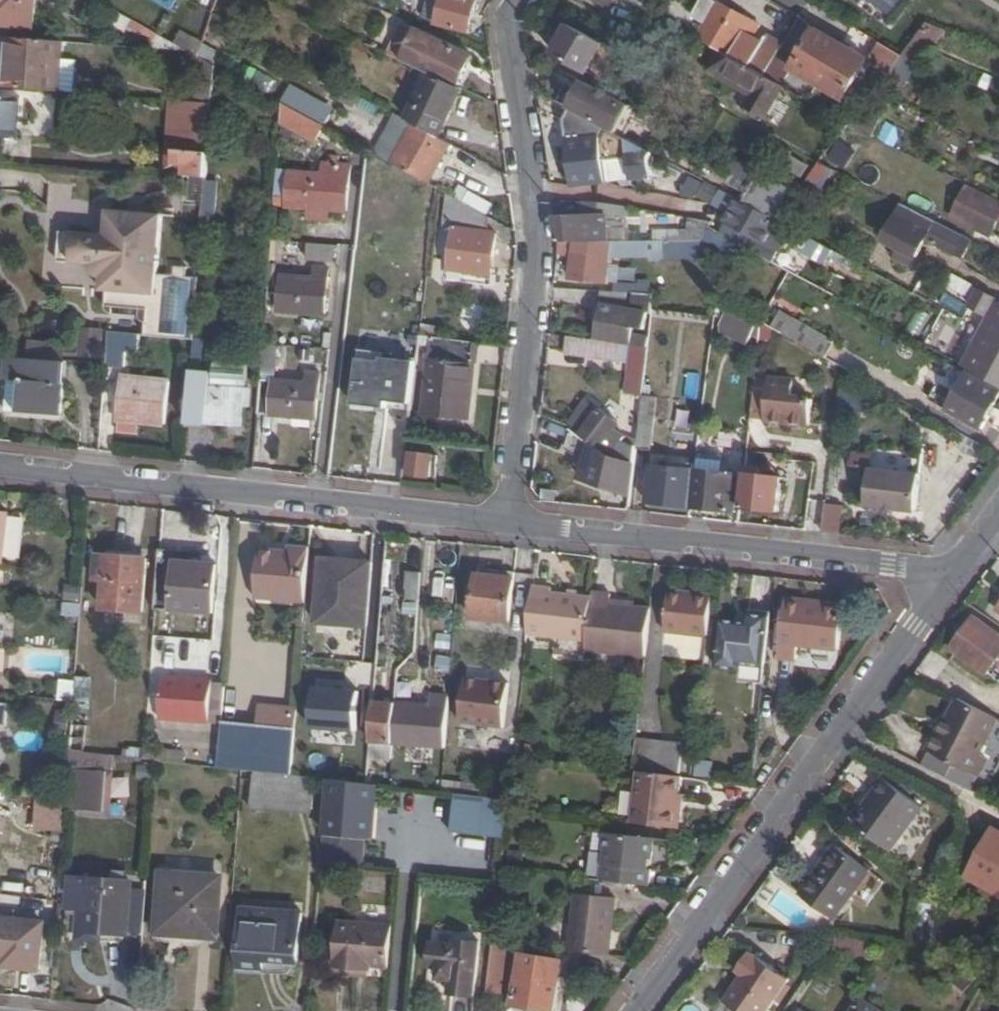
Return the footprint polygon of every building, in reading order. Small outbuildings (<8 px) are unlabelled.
[(36,26),(38,0),(0,0),(0,24),(36,26)] [(440,25),(444,0),(432,0),(427,22),(440,25)] [(440,25),(439,27),(470,32),(476,0),(444,0),(440,25)] [(609,9),(614,0),(593,0),(609,9)] [(723,51),(735,57),(748,35),(752,37),(758,24),(719,0),(701,0),(692,14),(706,21),(697,36),(723,51)] [(909,58),(919,63),(947,29),(928,22),(903,55),(909,58)] [(607,43),(574,24),(558,52),(591,70),(607,43)] [(766,75),(784,85),(794,70),(847,101),(871,61),(818,29),(796,65),(778,54),(766,75)] [(460,89),(475,54),(418,30),(403,62),(432,75),(460,89)] [(184,34),(178,44),(190,50),(200,56),(203,51),(205,44),(184,34)] [(60,60),(62,42),(8,38),(7,55),(5,58),(10,58),(9,87),(58,90),(60,60)] [(753,67),(766,75),(778,54),(781,49),(783,45),(771,38),(753,67)] [(903,55),(885,44),(872,61),(891,72),(903,55)] [(766,118),(784,85),(766,75),(753,67),(735,57),(723,51),(711,71),(755,95),(748,107),(766,118)] [(58,90),(78,92),(81,61),(60,60),(58,90)] [(215,102),(217,71),(203,70),(201,101),(215,102)] [(418,123),(441,135),(464,90),(460,89),(432,75),(409,118),(418,123)] [(585,80),(572,106),(581,112),(645,146),(658,120),(585,80)] [(891,99),(876,92),(852,123),(850,126),(874,138),(891,99)] [(0,96),(0,132),(17,133),(19,98),(0,96)] [(294,108),(285,103),(284,122),(292,126),(294,108)] [(317,140),(325,124),(294,108),(292,126),(317,140)] [(645,146),(581,112),(568,122),(577,186),(657,175),(655,157),(661,155),(645,146)] [(550,142),(563,142),(564,118),(550,117),(550,142)] [(441,135),(418,123),(401,153),(397,163),(434,182),(454,142),(445,137),(441,135)] [(831,156),(846,168),(858,154),(843,141),(831,156)] [(211,150),(180,149),(179,163),(193,164),(193,171),(186,171),(186,174),(193,174),(209,175),(211,150)] [(778,149),(772,160),(796,172),(802,161),(778,149)] [(324,173),(294,171),(291,204),(347,209),(352,163),(325,162),(324,173)] [(842,172),(822,162),(807,182),(821,192),(830,180),(835,183),(842,172)] [(208,182),(209,175),(193,174),(191,199),(207,200),(208,182)] [(689,179),(685,196),(699,200),(703,182),(689,179)] [(206,218),(219,219),(221,183),(208,182),(207,200),(206,218)] [(76,184),(54,183),(46,286),(160,295),(166,215),(111,210),(110,222),(104,224),(101,227),(97,233),(73,231),(76,184)] [(780,218),(797,195),(775,183),(762,209),(780,218)] [(969,184),(953,214),(994,234),(998,224),(998,199),(969,184)] [(470,202),(492,214),(497,205),(474,194),(470,202)] [(818,239),(780,218),(762,209),(747,201),(739,215),(811,255),(818,239)] [(559,218),(563,240),(591,241),(611,240),(612,226),(604,225),(603,216),(625,216),(627,206),(610,202),(592,203),(591,217),(559,218)] [(967,253),(974,239),(907,205),(891,239),(920,254),(921,252),(924,247),(928,240),(958,255),(961,250),(967,253)] [(491,218),(464,207),(462,234),(458,234),(455,271),(496,275),(500,237),(490,236),(491,218)] [(698,251),(697,239),(662,240),(662,253),(661,255),(696,255),(698,251)] [(841,252),(818,239),(811,255),(834,267),(841,252)] [(563,240),(562,256),(577,257),(578,244),(591,244),(591,241),(563,240)] [(578,244),(577,257),(575,280),(609,282),(612,240),(611,240),(591,241),(591,244),(578,244)] [(275,257),(301,259),(302,244),(276,242),(275,257)] [(311,242),(310,259),(337,260),(338,244),(311,242)] [(926,256),(926,258),(933,261),(953,272),(958,263),(930,249),(929,250),(924,247),(921,252),(926,256)] [(316,278),(286,276),(284,309),(328,312),(331,269),(317,267),(316,278)] [(972,295),(977,285),(957,275),(952,284),(972,295)] [(984,289),(975,305),(992,314),(990,317),(998,322),(998,297),(984,289)] [(634,293),(608,292),(607,305),(633,308),(634,293)] [(633,308),(607,305),(603,338),(636,341),(636,345),(652,347),(653,338),(637,336),(638,329),(648,329),(650,316),(656,316),(657,310),(658,294),(646,293),(644,294),(643,309),(633,308)] [(718,332),(749,347),(759,325),(729,311),(718,332)] [(764,325),(762,340),(777,341),(778,327),(776,326),(766,320),(764,325)] [(997,335),(986,355),(975,349),(966,366),(998,384),(998,337),(997,335)] [(434,346),(435,338),(423,336),(422,345),(434,346)] [(599,339),(572,336),(571,352),(630,360),(631,344),(599,339)] [(137,339),(110,337),(107,364),(121,365),(123,351),(136,351),(137,339)] [(481,343),(435,338),(434,346),(427,414),(472,420),(475,395),(470,395),(471,384),(477,384),(481,343)] [(281,345),(268,344),(265,370),(278,371),(281,345)] [(652,347),(636,345),(630,395),(647,397),(647,395),(651,350),(652,347)] [(9,385),(11,386),(8,414),(61,420),(68,368),(12,362),(9,385)] [(381,367),(357,364),(351,409),(385,414),(386,405),(410,408),(416,367),(382,362),(381,367)] [(998,402),(998,386),(953,362),(934,399),(985,426),(998,402)] [(171,369),(121,365),(115,414),(118,414),(138,416),(165,419),(171,369)] [(214,372),(194,370),(189,421),(246,426),(251,387),(214,382),(214,372)] [(308,383),(276,382),(274,407),(274,413),(319,417),(323,372),(309,371),(308,383)] [(758,376),(754,418),(813,423),(815,397),(794,395),(794,380),(758,376)] [(261,405),(274,407),(276,382),(264,381),(263,388),(261,405)] [(647,395),(647,397),(642,444),(642,448),(658,449),(662,397),(647,395)] [(618,460),(640,463),(642,448),(642,444),(630,440),(631,436),(622,429),(625,424),(594,402),(574,427),(586,433),(597,442),(618,460)] [(543,413),(540,442),(561,450),(569,426),(543,413)] [(138,416),(118,414),(117,427),(137,429),(138,416)] [(587,458),(594,441),(575,434),(568,451),(587,458)] [(610,484),(637,491),(640,463),(618,460),(597,442),(587,474),(610,482),(610,484)] [(744,453),(726,450),(723,468),(742,471),(744,453)] [(437,455),(416,453),(414,475),(435,477),(437,455)] [(928,467),(878,463),(873,504),(924,508),(928,467)] [(654,503),(699,507),(701,470),(657,466),(654,503)] [(701,470),(699,507),(729,510),(730,487),(742,487),(743,474),(701,470)] [(777,475),(749,472),(745,506),(773,509),(777,475)] [(730,487),(729,510),(740,511),(742,487),(730,487)] [(829,531),(847,532),(848,503),(832,502),(829,531)] [(0,510),(0,580),(1,580),(9,511),(0,510)] [(309,601),(314,546),(294,545),(293,550),(290,550),(290,554),(283,553),(283,549),(263,547),(259,597),(309,601)] [(208,553),(165,550),(160,608),(218,613),(222,566),(208,565),(208,553)] [(149,559),(103,555),(100,579),(109,580),(106,608),(145,611),(149,559)] [(346,571),(347,561),(324,559),(319,623),(369,628),(374,574),(346,571)] [(375,563),(347,561),(346,571),(374,574),(375,563)] [(425,570),(412,569),(409,596),(422,597),(425,570)] [(517,577),(476,572),(473,615),(513,619),(517,577)] [(555,586),(536,583),(530,633),(592,640),(597,596),(555,591),(555,586)] [(66,585),(65,614),(76,614),(77,586),(66,585)] [(598,591),(597,596),(592,640),(591,648),(650,656),(655,608),(616,603),(616,593),(598,591)] [(714,636),(718,594),(700,592),(700,595),(675,593),(671,631),(714,636)] [(825,605),(826,600),(791,597),(791,601),(825,605)] [(850,603),(826,600),(825,605),(791,601),(783,656),(801,659),(804,643),(844,648),(850,603)] [(957,645),(991,669),(998,658),(998,624),(981,612),(957,645)] [(771,666),(777,616),(754,614),(754,621),(728,619),(723,667),(745,669),(746,664),(771,666)] [(951,662),(943,674),(965,689),(973,678),(951,662)] [(464,721),(507,726),(511,682),(469,677),(464,721)] [(77,700),(72,752),(87,753),(93,679),(79,678),(77,700)] [(191,679),(165,678),(162,719),(213,723),(216,683),(191,681),(191,679)] [(357,733),(360,681),(314,679),(312,730),(357,733)] [(216,683),(213,723),(228,724),(231,684),(216,683)] [(437,703),(378,698),(375,740),(394,741),(449,746),(453,693),(437,692),(437,703)] [(998,724),(998,718),(961,697),(931,748),(979,775),(989,758),(982,754),(998,724)] [(0,706),(0,729),(8,730),(10,707),(0,706)] [(480,743),(481,729),(462,727),(461,741),(480,743)] [(641,770),(682,774),(685,745),(640,739),(637,769),(641,770)] [(393,761),(394,741),(375,740),(373,760),(393,761)] [(263,744),(226,741),(224,767),(249,769),(261,770),(263,744)] [(73,769),(112,772),(113,756),(87,753),(72,752),(71,769),(73,769)] [(959,768),(954,781),(976,789),(981,776),(959,768)] [(112,772),(73,769),(69,808),(109,813),(112,772)] [(296,773),(261,770),(258,805),(299,809),(319,806),(321,776),(296,773)] [(680,827),(682,792),(683,774),(682,774),(641,770),(636,823),(680,827)] [(447,778),(446,787),(512,793),(513,784),(447,778)] [(879,793),(868,808),(856,823),(892,851),(924,808),(885,778),(875,790),(879,793)] [(382,784),(330,780),(325,835),(377,839),(382,784)] [(864,806),(868,808),(879,793),(875,790),(864,806)] [(680,827),(685,828),(688,792),(682,792),(680,827)] [(512,799),(457,793),(453,831),(508,837),(512,799)] [(973,872),(998,887),(998,827),(973,872)] [(607,881),(655,886),(656,871),(652,871),(654,859),(657,860),(659,839),(611,834),(607,881)] [(877,871),(841,845),(807,892),(842,917),(877,871)] [(78,876),(74,876),(70,927),(127,933),(131,882),(97,878),(97,872),(77,871),(78,876)] [(224,875),(166,871),(161,933),(219,938),(224,875)] [(573,951),(613,956),(618,899),(580,895),(573,951)] [(246,955),(293,958),(301,959),(306,911),(249,907),(246,937),(252,938),(246,946),(246,955)] [(6,958),(5,965),(39,968),(45,922),(0,918),(0,957),(6,958)] [(376,961),(394,963),(398,923),(343,918),(338,970),(364,972),(365,960),(376,961)] [(460,940),(435,938),(433,961),(443,962),(442,975),(457,977),(455,991),(479,993),(484,938),(460,935),(460,940)] [(871,938),(841,935),(840,951),(869,954),(871,938)] [(495,940),(486,993),(499,995),(508,942),(495,940)] [(292,972),(293,958),(246,955),(245,955),(244,967),(292,972)] [(525,955),(519,995),(518,995),(517,1006),(552,1010),(558,1010),(566,961),(525,955)] [(772,967),(756,955),(742,973),(748,978),(729,1002),(741,1010),(777,1010),(797,983),(793,980),(790,985),(769,972),(772,967)] [(376,973),(376,961),(365,960),(364,972),(376,973)] [(952,978),(968,992),(979,980),(963,965),(952,978)] [(793,980),(772,967),(769,972),(790,985),(793,980)]
